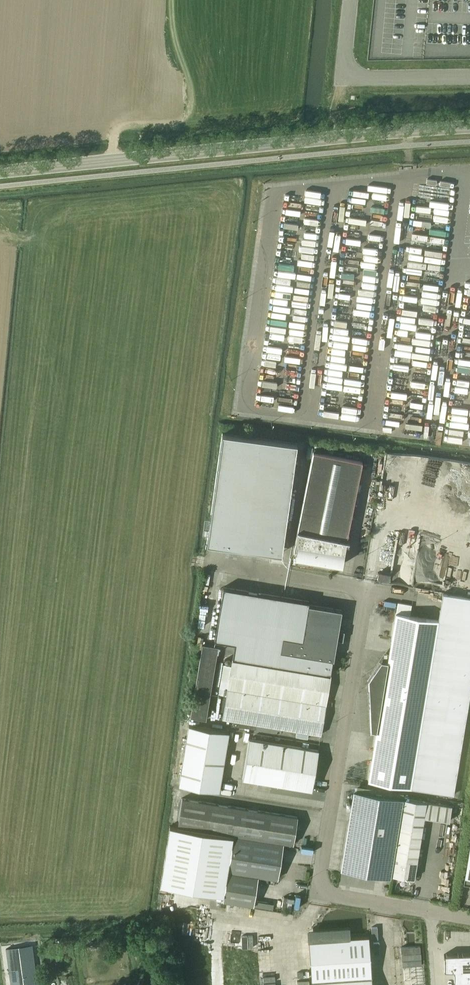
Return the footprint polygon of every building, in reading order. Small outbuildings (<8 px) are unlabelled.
[(276,520),(285,521),(297,443),(222,433),(205,544),(271,554),(276,520)] [(313,451),(297,530),(293,550),(296,551),(295,557),(342,565),(342,564),(341,564),(344,552),(346,543),(349,544),(350,540),(347,540),(362,461),(313,451)] [(331,675),(333,660),(280,651),(283,637),(302,640),(308,605),(309,602),(223,587),(214,640),(235,644),(232,659),(331,675)] [(368,781),(453,795),(469,694),(469,598),(443,593),(438,620),(410,616),(412,605),(398,603),(388,662),(381,661),(368,679),(371,731),(376,732),(368,781)] [(333,660),(337,640),(343,641),(344,631),(338,630),(342,610),(308,605),(302,640),(283,637),(280,651),(333,660)] [(202,644),(201,653),(191,717),(206,719),(218,646),(202,644)] [(308,739),(309,733),(321,735),(331,675),(232,659),(222,718),(297,731),(296,737),(308,739)] [(229,732),(201,728),(189,726),(179,785),(219,792),(229,732)] [(318,750),(249,739),(242,779),(312,790),(318,750)] [(390,877),(391,874),(403,799),(354,790),(341,869),(390,877)] [(178,826),(201,830),(234,835),(224,895),(223,901),(253,906),(258,876),(277,879),(283,843),(293,844),(298,817),(182,798),(178,826)] [(449,821),(452,806),(403,799),(391,874),(392,874),(392,875),(414,879),(424,817),(449,821)] [(234,835),(201,830),(178,826),(177,827),(170,826),(160,885),(224,895),(234,835)] [(369,937),(348,938),(347,932),(311,934),(311,941),(309,941),(312,984),(372,984),(369,937)] [(36,975),(32,945),(6,949),(10,984),(37,984),(36,975)] [(444,954),(445,971),(454,970),(454,984),(469,984),(469,953),(444,954)] [(422,960),(411,961),(412,968),(404,970),(406,984),(426,984),(422,960)]
